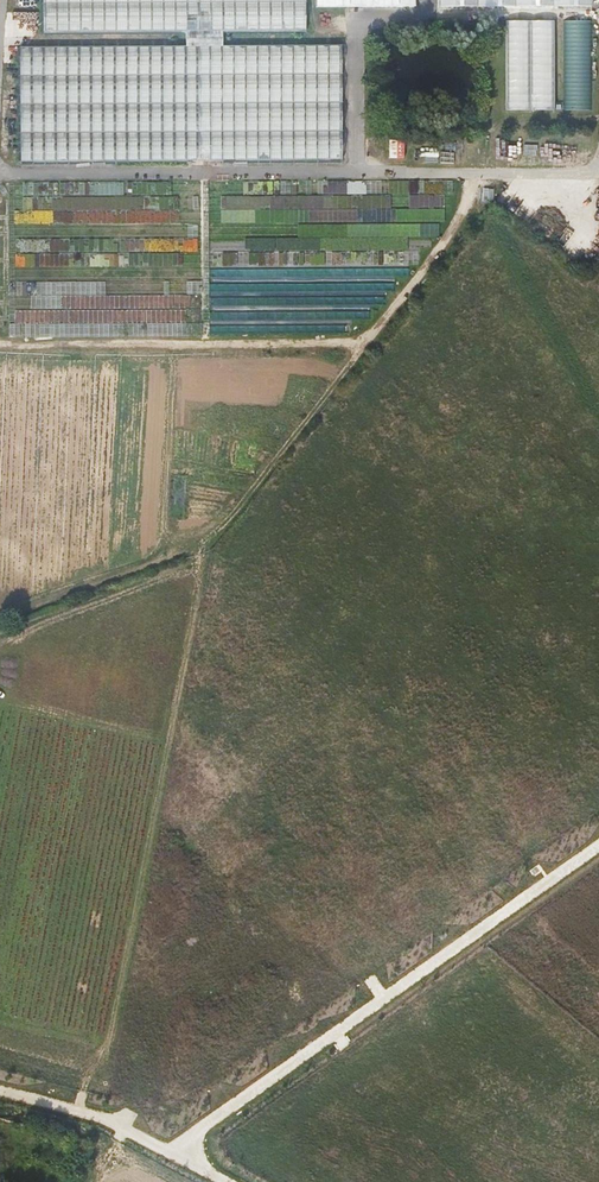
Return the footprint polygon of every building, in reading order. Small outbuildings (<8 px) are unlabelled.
[(507,19),(507,109),(556,109),(556,19),(507,19)] [(565,109),(593,109),(592,19),(564,19),(565,109)] [(181,32),(180,49),(218,48),(218,32),(181,32)] [(439,194),(439,202),(447,202),(448,180),(388,179),(387,193),(439,194)] [(195,208),(195,196),(167,195),(166,206),(195,208)] [(424,234),(440,235),(440,224),(424,223),(424,234)]
